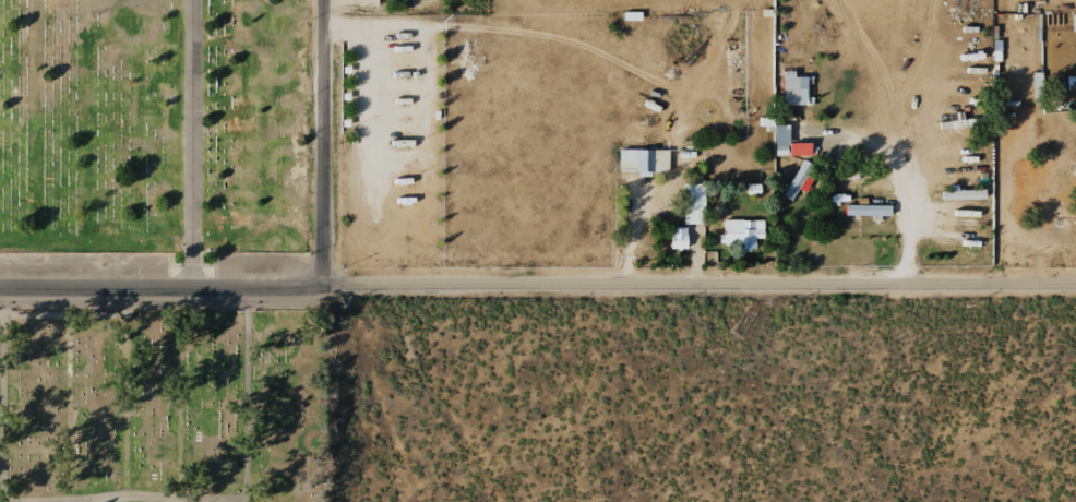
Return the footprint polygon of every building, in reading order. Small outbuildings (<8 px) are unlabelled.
[(780,105),(806,104),(805,77),(780,77),(780,105)] [(771,129),(772,156),(787,155),(785,125),(772,125),(771,117),(758,118),(758,130),(771,129)] [(808,143),(787,143),(787,156),(808,155),(808,143)] [(667,150),(617,149),(616,171),(634,172),(634,176),(648,177),(648,172),(666,172),(667,150)] [(780,195),(790,201),(797,189),(803,192),(812,178),(806,174),(811,166),(801,160),(780,195)] [(681,224),(701,224),(701,184),(680,184),(681,224)] [(888,216),(888,205),(843,206),(843,217),(888,216)] [(761,228),(753,228),(753,220),(721,220),(721,242),(738,242),(737,251),(754,251),(754,239),(761,239),(761,228)] [(668,249),(685,249),(685,227),(668,227),(668,249)]
